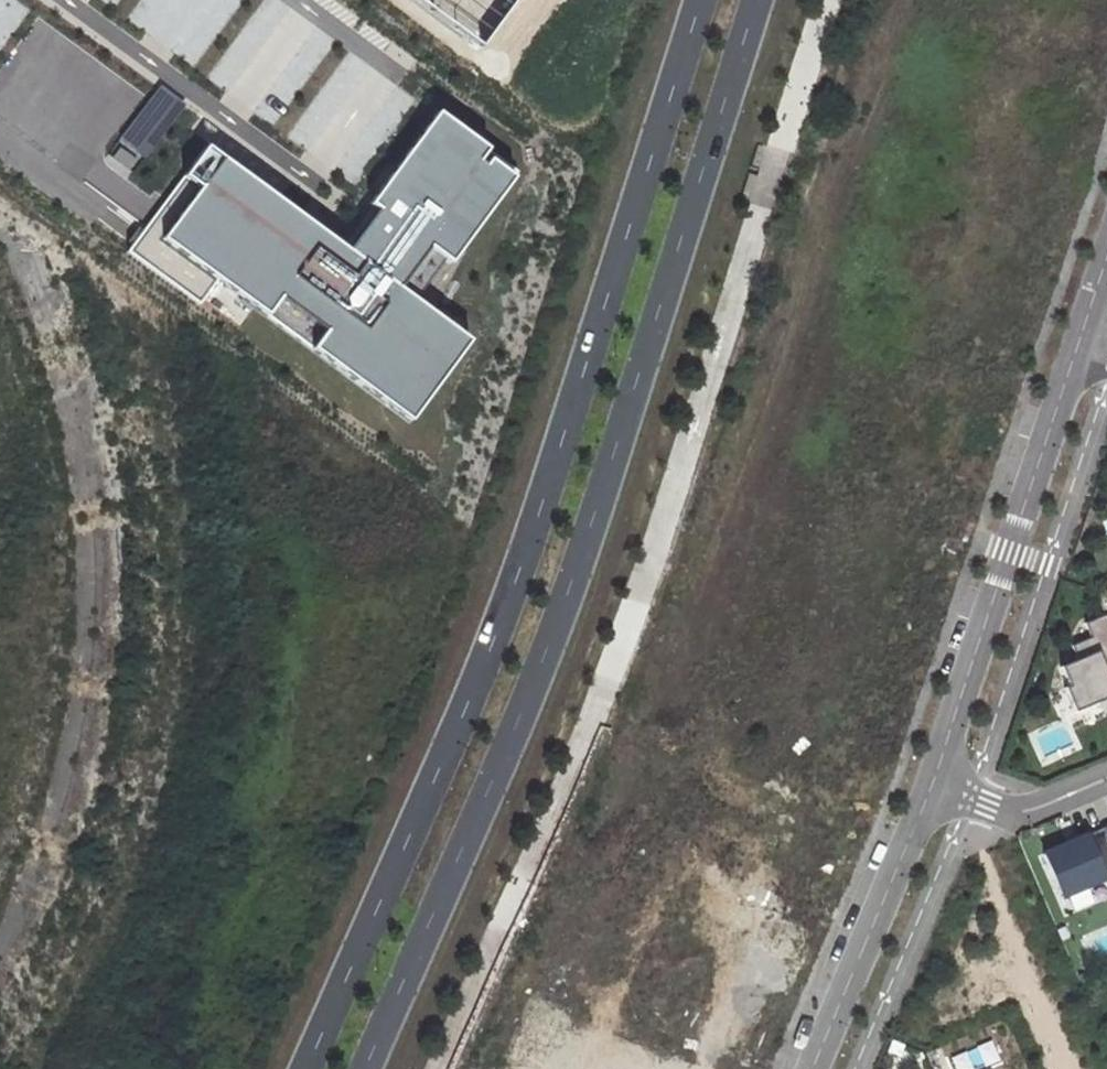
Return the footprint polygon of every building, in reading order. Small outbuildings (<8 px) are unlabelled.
[(480,46),(514,0),(419,0),(480,46)] [(154,97),(121,141),(124,143),(141,155),(144,158),(177,114),(154,97)] [(203,144),(127,248),(202,303),(219,279),(410,418),(468,339),(414,299),(398,287),(427,248),(443,259),(447,262),(514,169),(435,111),(368,202),(376,208),(346,248),(203,144)] [(134,165),(141,155),(124,143),(117,153),(134,165)] [(443,259),(427,248),(398,287),(414,299),(443,259)] [(1092,624),(1098,637),(1078,645),(1083,658),(1062,667),(1079,708),(1106,696),(1106,618),(1092,624)] [(1044,854),(1062,895),(1106,876),(1106,847),(1100,831),(1044,854)]
